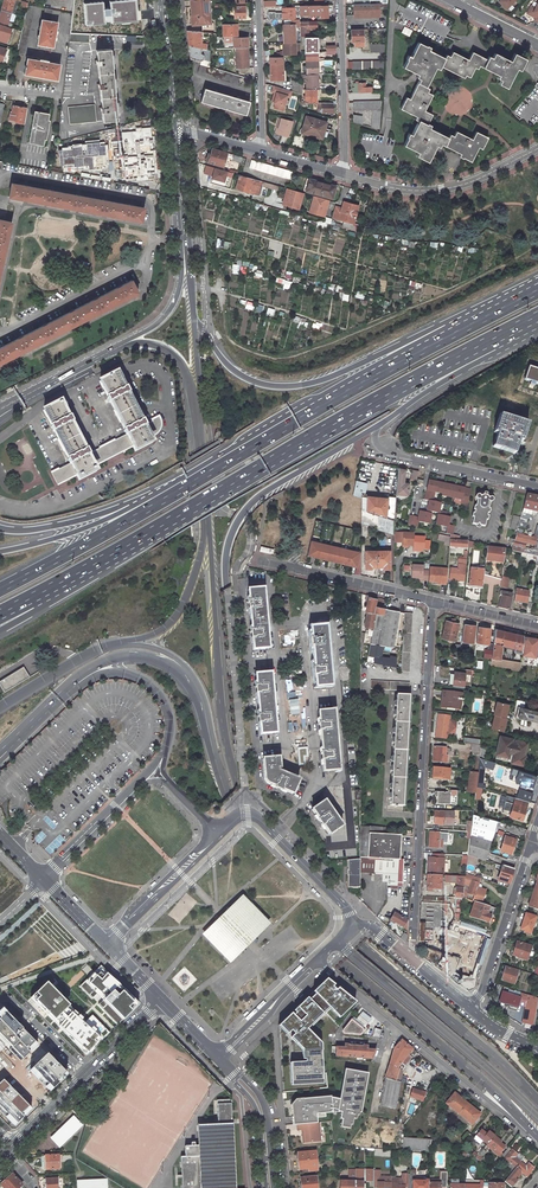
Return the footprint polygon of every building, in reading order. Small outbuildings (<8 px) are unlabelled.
[(1,9),(11,12),(15,0),(4,0),(1,9)] [(135,0),(118,0),(109,1),(110,8),(103,9),(102,1),(84,3),(86,25),(104,23),(104,18),(111,17),(111,23),(137,21),(135,0)] [(192,25),(209,25),(208,0),(191,0),(192,25)] [(496,2),(506,11),(517,0),(498,0),(496,2)] [(537,20),(537,1),(537,0),(536,0),(533,6),(529,4),(525,10),(531,13),(532,12),(535,13),(536,14),(534,18),(537,20)] [(28,4),(27,4),(26,7),(25,17),(21,31),(18,48),(17,52),(25,54),(35,6),(28,4)] [(370,5),(353,5),(353,17),(361,17),(361,18),(372,18),(372,16),(379,16),(379,5),(370,5)] [(308,17),(316,16),(316,14),(320,14),(320,6),(308,7),(308,17)] [(61,10),(45,7),(43,19),(41,19),(37,48),(52,51),(53,46),(54,38),(57,22),(59,22),(61,10)] [(246,8),(234,9),(235,20),(246,20),(246,8)] [(1,9),(0,13),(0,21),(7,23),(11,12),(1,9)] [(295,9),(283,10),(283,21),(292,21),(295,20),(295,17),(295,9)] [(292,26),(282,26),(282,33),(283,33),(295,32),(299,32),(299,22),(299,20),(295,20),(292,21),(292,26)] [(299,22),(299,32),(300,38),(308,38),(308,30),(317,30),(317,22),(299,22)] [(0,24),(0,41),(7,43),(12,28),(0,24)] [(239,26),(226,27),(227,39),(232,39),(239,38),(239,26)] [(404,27),(401,33),(409,37),(412,30),(404,27)] [(201,47),(200,32),(186,31),(189,47),(202,50),(201,47)] [(351,43),(355,43),(355,47),(364,47),(363,31),(351,31),(351,43)] [(295,32),(283,33),(284,45),(296,45),(295,38),(295,32)] [(90,34),(70,33),(70,35),(69,41),(89,42),(90,34)] [(236,49),(248,49),(248,39),(234,40),(234,45),(236,45),(236,49)] [(317,39),(305,39),(305,51),(317,51),(317,39)] [(425,46),(418,42),(410,57),(408,61),(406,60),(402,68),(417,75),(420,77),(418,81),(426,84),(434,68),(436,65),(439,67),(459,77),(461,74),(464,76),(468,78),(474,68),(475,65),(478,67),(497,77),(501,78),(500,81),(497,85),(506,89),(516,70),(518,66),(521,68),(525,60),(514,54),(510,61),(494,53),(491,58),(490,61),(486,59),(472,52),(468,59),(452,51),(449,56),(448,59),(444,57),(429,49),(425,47),(425,46)] [(284,45),(284,53),(281,53),(281,56),(296,56),(296,48),(297,48),(297,51),(301,51),(301,44),(296,45),(284,45)] [(384,45),(370,45),(370,53),(384,53),(384,45)] [(189,47),(191,60),(201,63),(203,61),(203,60),(203,58),(203,57),(202,56),(200,55),(202,50),(189,47)] [(111,48),(96,50),(97,59),(96,59),(96,64),(97,64),(99,82),(98,82),(98,87),(99,87),(101,106),(100,106),(101,111),(102,111),(103,121),(117,119),(111,48)] [(236,49),(237,62),(249,62),(248,49),(236,49)] [(202,66),(205,67),(209,68),(209,52),(206,51),(202,50),(200,55),(202,56),(203,57),(203,58),(203,60),(203,61),(201,63),(201,66),(202,66)] [(305,51),(306,62),(317,61),(317,57),(320,57),(320,52),(317,52),(317,51),(305,51)] [(218,72),(217,55),(209,52),(209,68),(209,69),(218,72)] [(60,64),(27,58),(24,73),(57,79),(60,64)] [(317,61),(306,62),(306,65),(303,66),(303,69),(306,69),(306,73),(309,72),(309,74),(318,74),(317,61)] [(383,61),(352,62),(352,63),(352,71),(383,70),(383,61)] [(249,64),(237,64),(237,75),(244,75),(244,73),(247,73),(247,75),(254,75),(254,69),(249,69),(249,64)] [(270,66),(271,82),(284,81),(283,65),(270,66)] [(201,67),(199,74),(245,89),(248,81),(218,72),(209,69),(205,68),(205,67),(202,66),(201,67)] [(306,83),(306,87),(318,87),(318,74),(309,74),(301,74),(301,76),(306,76),(306,79),(302,79),(302,83),(304,83),(306,83)] [(301,89),(301,83),(292,80),(292,91),(302,94),(301,89)] [(368,93),(371,93),(371,88),(365,89),(365,84),(355,85),(355,89),(352,89),(352,94),(368,93)] [(424,88),(417,84),(408,100),(407,103),(404,102),(399,110),(415,118),(418,120),(416,123),(410,136),(408,140),(406,138),(401,147),(415,154),(419,156),(417,159),(425,163),(433,147),(435,144),(438,146),(458,156),(462,158),(461,158),(469,162),(476,148),(478,145),(482,146),(486,138),(474,132),(470,140),(455,132),(452,138),(450,140),(446,138),(427,129),(424,127),(426,124),(431,115),(423,111),(431,96),(425,93),(422,91),(424,88)] [(250,100),(204,86),(200,99),(246,113),(250,100)] [(274,108),(282,111),(287,96),(289,97),(291,91),(273,86),(272,91),(274,92),(276,93),(274,102),(273,103),(275,104),(274,108)] [(317,91),(306,91),(306,104),(317,105),(317,91)] [(382,102),(354,102),(354,103),(354,110),(354,112),(373,111),(381,111),(382,102)] [(95,104),(68,107),(70,124),(97,121),(95,104)] [(322,115),(333,115),(334,115),(334,110),(333,110),(332,104),(322,104),(322,115)] [(27,108),(13,105),(11,113),(10,113),(8,120),(24,123),(27,108)] [(49,113),(34,110),(28,142),(43,145),(45,139),(46,139),(50,120),(48,120),(49,113)] [(381,111),(373,111),(371,128),(379,130),(380,116),(381,116),(381,111)] [(361,116),(353,117),(353,124),(361,125),(361,116)] [(288,137),(292,121),(281,118),(277,133),(288,137)] [(326,124),(305,119),(301,134),(315,137),(315,139),(322,141),(326,124)] [(150,126),(120,129),(125,182),(150,180),(150,175),(155,174),(150,126)] [(107,172),(105,138),(81,139),(81,144),(68,145),(68,148),(57,149),(58,161),(60,161),(60,163),(63,163),(64,167),(72,166),(72,170),(88,169),(88,174),(107,172)] [(212,150),(208,163),(223,167),(227,154),(212,150)] [(289,171),(252,161),(249,168),(287,179),(289,171)] [(235,175),(213,168),(207,191),(229,196),(235,175)] [(235,190),(250,194),(254,180),(239,176),(235,190)] [(335,187),(309,179),(306,191),(332,198),(335,187)] [(269,184),(254,180),(250,194),(258,196),(261,186),(268,188),(269,184)] [(145,207),(12,183),(9,196),(32,201),(51,204),(100,213),(118,216),(142,221),(145,207)] [(284,188),(269,184),(268,188),(283,192),(284,188)] [(285,206),(298,210),(303,193),(289,190),(286,201),(285,206)] [(314,197),(310,213),(325,217),(327,212),(325,211),(327,205),(328,205),(330,201),(314,197)] [(359,206),(344,201),(342,205),(358,209),(359,206)] [(334,217),(345,221),(344,228),(356,232),(358,224),(354,223),(358,209),(342,205),(341,209),(336,208),(334,217)] [(0,219),(0,274),(1,267),(2,263),(11,222),(3,220),(0,219)] [(0,347),(0,363),(5,360),(31,347),(52,336),(72,326),(93,315),(124,299),(138,292),(134,285),(133,282),(132,280),(0,347)] [(528,367),(524,380),(537,384),(537,371),(528,367)] [(117,372),(99,381),(103,388),(108,397),(107,398),(109,403),(110,402),(125,430),(123,431),(126,435),(132,448),(135,453),(154,443),(152,437),(145,425),(143,421),(142,421),(127,393),(128,393),(126,388),(125,388),(120,379),(117,372)] [(61,401),(43,410),(51,426),(53,431),(54,431),(69,459),(68,460),(70,463),(76,476),(79,482),(98,472),(95,467),(89,454),(86,449),(85,450),(71,422),(72,422),(69,417),(68,417),(64,408),(61,401)] [(159,415),(151,419),(152,421),(145,425),(152,437),(158,434),(159,432),(160,430),(161,428),(162,425),(162,422),(161,417),(159,415)] [(527,425),(499,415),(493,432),(496,434),(492,446),(513,454),(518,441),(521,442),(527,425)] [(126,435),(89,454),(95,467),(132,448),(126,435)] [(70,463),(51,472),(57,486),(76,476),(70,463)] [(408,493),(409,483),(405,482),(406,470),(398,468),(396,493),(408,493)] [(411,480),(417,482),(418,479),(419,471),(413,470),(411,480)] [(362,499),(365,483),(356,481),(353,495),(361,499),(362,499)] [(440,483),(429,481),(427,493),(425,500),(429,501),(433,502),(435,492),(439,493),(440,483)] [(455,487),(440,483),(439,493),(443,494),(443,496),(453,498),(455,487)] [(471,490),(455,487),(453,498),(463,500),(462,505),(468,506),(471,490)] [(485,526),(491,503),(492,503),(493,502),(494,500),(493,499),(492,498),(491,498),(491,497),(491,496),(487,495),(487,494),(484,493),(484,495),(480,494),(479,494),(479,495),(478,495),(476,495),(475,497),(475,498),(476,499),(476,500),(477,500),(472,524),(485,526)] [(534,511),(534,512),(537,513),(537,512),(537,510),(537,497),(527,494),(523,508),(528,509),(528,511),(530,511),(530,510),(534,511)] [(362,499),(361,499),(361,508),(377,514),(394,519),(396,498),(362,499)] [(433,502),(429,501),(427,510),(439,513),(440,511),(441,503),(433,502)] [(361,508),(361,519),(377,521),(377,514),(361,508)] [(431,514),(419,511),(418,517),(414,516),(412,525),(416,527),(417,522),(429,524),(431,514)] [(447,513),(440,511),(439,513),(437,525),(448,527),(447,533),(451,534),(454,534),(455,526),(449,525),(451,517),(446,516),(447,513)] [(377,521),(378,525),(394,531),(394,519),(377,514),(377,521)] [(520,519),(514,517),(510,530),(517,532),(518,527),(520,519)] [(520,519),(518,527),(526,529),(528,520),(520,519)] [(401,541),(403,541),(402,544),(408,544),(413,544),(413,535),(414,532),(394,531),(394,541),(401,541)] [(518,546),(520,541),(530,543),(531,537),(517,533),(515,540),(514,543),(512,551),(521,553),(527,554),(528,549),(518,546)] [(451,536),(440,534),(439,539),(445,540),(445,544),(450,545),(451,536)] [(450,545),(450,546),(467,548),(467,541),(460,541),(460,535),(454,534),(451,534),(451,536),(450,545)] [(425,540),(425,536),(413,535),(413,544),(413,549),(418,549),(418,548),(423,548),(431,548),(431,540),(425,540)] [(530,543),(536,545),(537,538),(535,538),(531,537),(530,543)] [(360,552),(311,540),(308,550),(307,555),(356,567),(360,552)] [(259,550),(272,554),(274,548),(261,545),(259,550)] [(505,550),(488,548),(487,560),(503,562),(505,550)] [(535,549),(532,548),(532,550),(528,549),(527,554),(537,556),(537,557),(537,549),(535,549)] [(377,550),(366,550),(366,568),(373,568),(373,566),(378,566),(377,550)] [(390,568),(390,550),(378,550),(379,566),(383,566),(383,568),(390,568)] [(521,553),(521,558),(536,562),(537,556),(527,554),(521,553)] [(424,565),(414,564),(413,576),(418,576),(424,577),(424,579),(429,579),(430,569),(424,569),(424,565)] [(448,568),(430,566),(430,569),(429,579),(429,581),(438,581),(438,580),(446,580),(448,568)] [(458,569),(451,568),(450,579),(465,581),(465,574),(460,574),(457,573),(458,569)] [(485,569),(471,568),(470,587),(483,588),(485,569)] [(485,583),(498,586),(500,576),(487,572),(485,583)] [(502,578),(500,591),(502,591),(502,590),(507,590),(508,584),(509,584),(509,579),(502,578)] [(527,602),(529,592),(516,588),(514,600),(527,602)] [(262,589),(247,590),(248,602),(246,602),(247,609),(249,609),(251,631),(249,631),(250,638),(252,638),(253,650),(268,648),(262,589)] [(508,610),(511,597),(500,594),(498,607),(508,610)] [(377,598),(369,596),(365,611),(368,612),(374,614),(376,605),(377,598)] [(392,647),(400,612),(378,606),(376,605),(374,614),(370,643),(392,647)] [(368,612),(366,627),(369,628),(369,630),(366,629),(364,641),(370,643),(374,614),(368,612)] [(409,672),(413,613),(405,612),(401,672),(409,672)] [(446,619),(441,637),(454,640),(459,622),(453,621),(454,618),(451,617),(450,620),(446,619)] [(461,639),(473,641),(474,638),(475,625),(463,624),(461,639)] [(325,626),(310,627),(311,639),(309,639),(310,646),(312,646),(314,668),(312,668),(313,675),(315,675),(316,686),(330,684),(325,626)] [(488,643),(490,628),(478,626),(476,641),(488,643)] [(501,643),(514,646),(513,648),(523,650),(525,635),(495,628),(493,643),(492,650),(491,657),(500,658),(501,643)] [(526,637),(523,656),(535,657),(537,639),(526,637)] [(487,650),(485,649),(484,650),(476,649),(476,653),(475,653),(475,655),(491,657),(492,650),(487,650)] [(514,666),(515,660),(500,658),(491,657),(491,662),(514,666)] [(4,691),(28,677),(22,666),(0,679),(0,685),(4,691)] [(466,672),(455,670),(454,679),(465,680),(466,674),(466,672)] [(270,673),(255,674),(256,686),(255,686),(255,693),(257,693),(259,716),(257,716),(258,723),(260,723),(261,734),(276,732),(270,673)] [(409,682),(370,680),(370,688),(409,691),(409,682)] [(463,693),(444,691),(443,698),(447,699),(445,706),(458,708),(458,703),(461,703),(462,699),(464,699),(465,697),(462,697),(463,693)] [(408,695),(396,694),(395,701),(393,701),(393,716),(394,716),(394,728),(392,728),(391,743),(393,743),(392,755),(390,755),(390,771),(391,771),(391,783),(389,783),(388,798),(390,798),(389,805),(402,806),(407,714),(408,695)] [(503,730),(509,702),(495,700),(489,727),(503,730)] [(517,716),(537,721),(537,711),(523,707),(519,706),(517,716)] [(333,709),(318,711),(319,722),(317,722),(318,729),(320,729),(322,752),(320,752),(321,760),(323,760),(324,770),(338,769),(333,709)] [(448,729),(448,728),(450,719),(450,715),(438,714),(435,737),(447,738),(448,734),(454,734),(455,729),(450,728),(450,730),(448,729)] [(514,738),(501,734),(497,751),(509,754),(510,750),(514,752),(512,761),(523,764),(525,755),(522,754),(526,742),(518,739),(517,741),(513,740),(514,738)] [(445,747),(435,746),(433,760),(446,762),(446,754),(444,754),(445,747)] [(482,787),(485,764),(483,763),(484,757),(480,756),(478,770),(477,785),(481,786),(482,787)] [(279,758),(263,759),(264,774),(265,777),(266,780),(267,782),(269,783),(276,787),(276,788),(282,791),(283,789),(292,793),(298,780),(279,771),(278,769),(280,769),(279,758)] [(443,767),(434,766),(433,775),(434,775),(437,775),(437,777),(437,778),(443,779),(443,778),(449,778),(450,767),(443,767)] [(519,768),(515,779),(534,785),(537,774),(519,768)] [(470,770),(469,784),(468,784),(467,790),(476,791),(477,785),(478,770),(470,770)] [(533,792),(519,788),(517,796),(529,800),(531,800),(533,792)] [(450,803),(450,795),(456,795),(457,789),(448,789),(448,792),(436,791),(436,796),(438,796),(437,802),(450,803)] [(517,796),(510,814),(523,818),(529,800),(517,796)] [(342,825),(324,801),(312,810),(319,819),(317,820),(322,826),(324,825),(330,834),(342,825)] [(454,811),(436,810),(435,817),(437,817),(437,822),(453,824),(454,811)] [(497,820),(473,814),(471,831),(470,838),(468,853),(476,855),(484,858),(497,820)] [(360,826),(360,858),(360,859),(398,859),(400,835),(382,834),(382,827),(360,826)] [(440,831),(432,830),(431,839),(434,839),(434,846),(443,847),(444,839),(439,839),(440,831)] [(517,836),(505,832),(499,850),(511,855),(517,836)] [(428,871),(443,872),(445,853),(434,852),(433,857),(428,856),(428,871)] [(467,864),(475,865),(476,855),(468,853),(468,854),(468,856),(467,864)] [(360,859),(360,858),(348,860),(348,888),(360,888),(360,873),(360,859)] [(398,859),(360,859),(360,873),(375,874),(375,875),(382,876),(382,882),(387,882),(387,885),(402,886),(403,859),(398,859)] [(503,864),(498,878),(510,882),(515,867),(503,864)] [(441,874),(428,873),(427,885),(434,886),(435,886),(440,886),(441,874)] [(445,874),(444,881),(457,882),(456,887),(455,898),(462,898),(465,875),(462,875),(445,874)] [(467,893),(474,896),(472,901),(474,901),(481,904),(485,890),(477,887),(478,883),(471,881),(467,893)] [(535,884),(528,905),(537,908),(537,885),(535,884)] [(213,924),(203,934),(231,963),(251,943),(253,941),(255,938),(271,923),(244,894),(221,917),(218,919),(216,921),(213,924)] [(455,898),(422,896),(419,948),(421,956),(469,991),(475,987),(494,931),(460,920),(462,898),(455,898)] [(474,901),(469,917),(488,924),(489,923),(491,915),(487,914),(489,907),(481,904),(474,901)] [(391,919),(408,929),(408,921),(394,913),(391,919)] [(535,916),(525,913),(520,929),(530,932),(535,916)] [(530,946),(516,941),(514,949),(511,948),(509,953),(512,954),(511,955),(526,960),(530,946)] [(135,1004),(99,966),(90,974),(83,981),(78,985),(92,1000),(95,997),(118,1020),(135,1004)] [(505,967),(501,979),(513,983),(517,970),(505,967)] [(305,1062),(290,1063),(291,1085),(322,1083),(320,1043),(306,1028),(328,1006),(339,1017),(354,1002),(326,978),(278,1025),(302,1049),(302,1059),(305,1059),(305,1062)] [(45,983),(29,999),(30,1001),(85,1056),(110,1031),(93,1014),(84,1022),(45,983)] [(522,1023),(533,1025),(537,999),(537,998),(521,993),(520,997),(501,991),(497,1002),(517,1009),(518,1005),(525,1007),(522,1023)] [(0,1011),(0,1040),(22,1062),(39,1045),(3,1008),(0,1011)] [(361,1011),(355,1019),(364,1026),(371,1018),(361,1011)] [(344,1033),(361,1035),(366,1028),(353,1017),(342,1031),(344,1033)] [(375,1028),(372,1036),(380,1037),(381,1030),(375,1028)] [(401,1041),(395,1049),(386,1079),(396,1081),(398,1071),(402,1072),(404,1067),(403,1066),(401,1065),(408,1056),(410,1058),(411,1059),(416,1053),(401,1041)] [(366,1047),(345,1046),(344,1049),(333,1048),(332,1057),(372,1060),(376,1048),(373,1048),(372,1051),(366,1050),(366,1047)] [(47,1054),(31,1068),(50,1088),(65,1074),(47,1054)] [(410,1058),(408,1056),(401,1065),(403,1066),(410,1058)] [(345,1068),(340,1097),(338,1109),(338,1110),(341,1111),(340,1118),(342,1118),(340,1126),(349,1128),(350,1123),(352,1123),(353,1117),(356,1118),(357,1114),(359,1114),(359,1111),(361,1112),(368,1072),(345,1068)] [(3,1079),(0,1082),(0,1111),(13,1124),(30,1108),(3,1079)] [(386,1079),(381,1106),(396,1109),(401,1082),(396,1081),(386,1079)] [(426,1094),(413,1089),(410,1098),(423,1102),(426,1094)] [(452,1094),(444,1103),(448,1107),(457,1114),(462,1118),(470,1108),(458,1097),(457,1098),(452,1094)] [(293,1124),(317,1122),(316,1113),(332,1112),(332,1107),(331,1096),(296,1098),(291,1103),(293,1124)] [(340,1097),(331,1096),(332,1107),(338,1109),(340,1097)] [(182,1187),(235,1187),(232,1124),(232,1119),(231,1113),(231,1110),(231,1099),(216,1100),(217,1124),(196,1124),(197,1145),(185,1146),(185,1156),(181,1156),(181,1165),(182,1176),(182,1187)] [(457,1114),(448,1107),(445,1110),(454,1118),(457,1114)] [(466,1122),(470,1125),(478,1115),(473,1112),(474,1111),(470,1108),(462,1118),(466,1122)] [(48,1138),(58,1148),(82,1125),(72,1114),(48,1138)] [(319,1123),(297,1125),(297,1131),(302,1131),(305,1130),(306,1143),(321,1141),(319,1123)] [(481,1131),(476,1137),(487,1145),(493,1137),(488,1133),(486,1136),(481,1131)] [(470,1136),(466,1133),(462,1139),(465,1142),(470,1136)] [(490,1151),(496,1156),(499,1153),(500,1152),(503,1148),(497,1143),(498,1141),(493,1137),(487,1145),(492,1149),(490,1151)] [(431,1141),(403,1139),(402,1152),(428,1154),(431,1141)] [(504,1160),(510,1151),(508,1149),(502,1155),(501,1158),(504,1160)] [(317,1151),(298,1153),(299,1172),(317,1170),(317,1151)] [(520,1155),(516,1156),(510,1151),(504,1160),(508,1164),(505,1168),(511,1174),(515,1169),(520,1163),(524,1159),(520,1155)] [(45,1169),(60,1168),(59,1155),(47,1156),(47,1161),(44,1161),(45,1169)] [(526,1178),(533,1170),(527,1165),(525,1168),(520,1163),(515,1169),(520,1174),(526,1178)] [(520,1174),(515,1169),(511,1174),(504,1182),(511,1187),(517,1181),(515,1179),(520,1174)] [(366,1179),(365,1179),(364,1183),(368,1183),(368,1187),(373,1187),(374,1174),(374,1171),(367,1171),(366,1179)] [(0,1182),(2,1184),(1,1185),(4,1187),(19,1187),(22,1185),(11,1173),(7,1176),(0,1182)] [(428,1181),(428,1187),(446,1187),(447,1173),(440,1173),(440,1181),(428,1181)] [(374,1174),(373,1187),(377,1187),(391,1187),(391,1184),(391,1180),(380,1180),(380,1174),(374,1174)] [(301,1177),(302,1187),(318,1187),(317,1177),(301,1177)] [(47,1179),(44,1179),(43,1179),(43,1185),(44,1185),(44,1187),(58,1187),(58,1179),(47,1179)] [(77,1181),(77,1187),(107,1187),(107,1179),(77,1181)]
